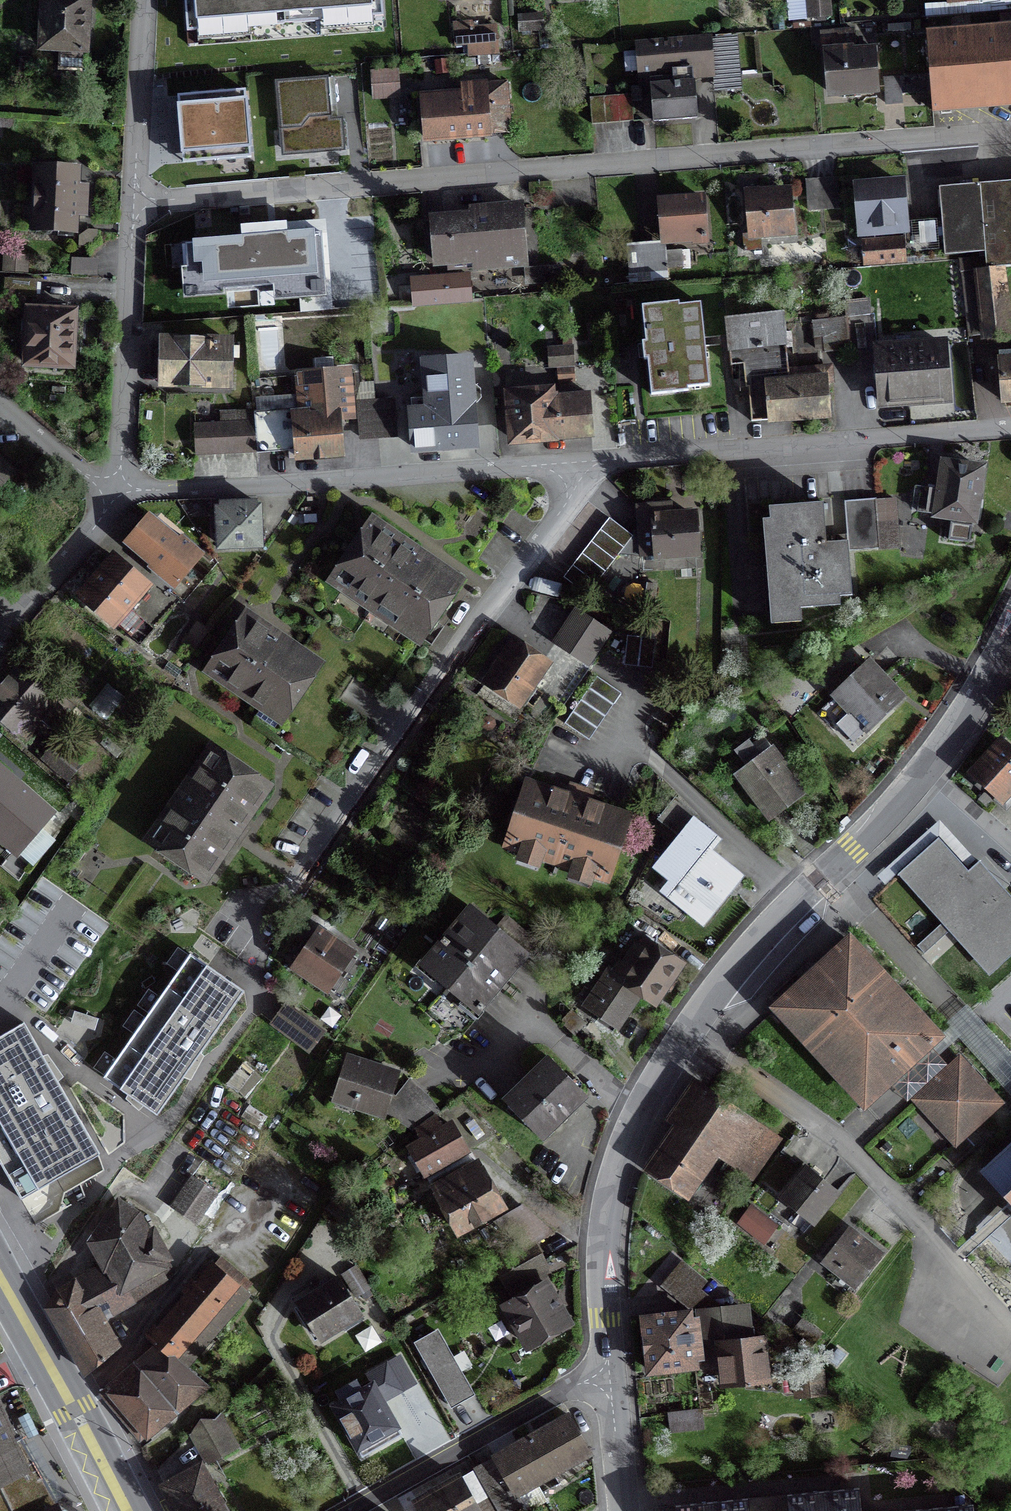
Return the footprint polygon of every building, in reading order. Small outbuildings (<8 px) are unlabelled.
[(42,48),(60,49),(59,68),(81,70),(82,50),(85,0),(44,0),(42,48)] [(383,18),(382,0),(184,0),(187,32),(383,18)] [(808,19),(829,17),(827,0),(806,0),(808,19)] [(471,24),(452,25),(454,46),(467,44),(468,57),(496,54),(494,27),(472,29),(471,24)] [(831,50),(825,51),(828,94),(842,93),(842,99),(855,98),(854,92),(874,90),(870,48),(854,50),(853,31),(831,32),(831,27),(818,28),(820,43),(830,41),(831,50)] [(925,34),(932,112),(1010,106),(1010,27),(925,34)] [(640,81),(649,81),(652,122),(695,119),(690,68),(710,66),(708,41),(637,46),(640,81)] [(396,85),(395,72),(371,74),(373,99),(390,97),(389,85),(396,85)] [(915,77),(883,80),(885,105),(900,104),(899,94),(916,93),(915,77)] [(287,129),(289,155),(342,151),(340,120),(329,121),(325,79),(275,84),(279,130),(287,129)] [(428,104),(423,105),(426,140),(485,135),(485,134),(508,133),(504,84),(461,88),(462,96),(428,99),(428,104)] [(252,157),(246,90),(178,96),(184,163),(252,157)] [(630,95),(588,99),(590,126),(632,122),(630,95)] [(34,169),(33,199),(31,229),(73,231),(74,216),(79,216),(83,217),(84,202),(85,187),(80,186),(75,186),(76,171),(34,169)] [(837,209),(835,179),(820,180),(822,210),(837,209)] [(820,180),(805,181),(807,211),(822,210),(820,180)] [(937,188),(940,220),(919,221),(923,258),(984,252),(984,258),(958,260),(959,272),(1001,269),(1010,268),(1010,182),(937,188)] [(899,184),(856,187),(860,237),(874,236),(873,222),(902,220),(899,184)] [(763,195),(763,189),(747,191),(750,234),(741,235),(742,252),(760,250),(759,234),(789,232),(786,193),(763,195)] [(702,199),(658,203),(662,245),(663,245),(692,242),(692,244),(706,243),(702,199)] [(469,218),(432,221),(435,263),(450,261),(451,269),(475,267),(522,264),(517,208),(469,212),(469,218)] [(286,233),(215,239),(218,281),(234,279),(234,273),(252,272),(253,278),(289,275),(286,233)] [(900,247),(900,242),(862,245),(864,266),(901,263),(901,256),(904,252),(904,251),(900,247)] [(663,253),(663,245),(662,245),(626,247),(628,273),(664,270),(664,269),(681,268),(680,251),(663,253)] [(70,259),(69,275),(96,277),(97,260),(70,259)] [(27,264),(0,262),(0,274),(27,275),(27,264)] [(981,337),(1008,334),(1001,269),(974,271),(981,337)] [(311,277),(312,288),(242,293),(244,318),(332,311),(330,276),(311,277)] [(466,278),(411,282),(413,305),(468,301),(466,278)] [(643,360),(647,359),(651,395),(685,391),(685,388),(707,386),(698,306),(677,308),(676,305),(641,308),(645,344),(642,344),(643,360)] [(72,313),(28,311),(25,364),(69,366),(72,313)] [(787,377),(781,315),(725,320),(729,366),(730,366),(742,365),(744,388),(747,388),(750,422),(826,416),(822,376),(806,378),(806,383),(777,385),(776,378),(787,377)] [(821,337),(823,354),(848,351),(844,318),(811,322),(813,338),(821,337)] [(228,385),(228,343),(161,341),(160,384),(228,385)] [(877,350),(881,405),(945,400),(941,345),(877,350)] [(998,353),(1002,402),(1010,401),(1010,352),(998,353)] [(411,409),(414,449),(481,444),(474,355),(421,359),(425,408),(411,409)] [(254,453),(295,450),(296,459),(339,456),(336,419),(342,419),(346,418),(344,372),(301,376),(304,410),(252,414),(253,423),(254,453)] [(508,396),(511,441),(589,435),(586,395),(551,397),(550,393),(508,396)] [(392,401),(373,403),(357,404),(359,439),(370,438),(376,438),(388,437),(394,436),(392,401)] [(194,426),(195,456),(226,454),(254,453),(253,423),(194,426)] [(11,494),(29,473),(18,463),(10,472),(0,462),(0,484),(11,494)] [(943,465),(939,492),(920,489),(916,513),(971,520),(979,470),(943,465)] [(876,524),(874,500),(858,501),(862,551),(897,549),(895,523),(876,524)] [(771,549),(764,549),(770,625),(771,625),(771,616),(799,614),(799,609),(811,608),(811,603),(823,602),(823,599),(850,597),(847,553),(862,551),(858,501),(843,503),(846,543),(825,545),(822,504),(768,509),(771,549)] [(218,512),(219,547),(257,545),(256,504),(219,505),(219,511),(218,512)] [(653,507),(636,508),(640,558),(656,556),(656,557),(694,554),(692,516),(663,518),(663,515),(654,516),(653,507)] [(168,574),(165,578),(173,584),(199,553),(148,511),(142,518),(146,522),(124,547),(138,559),(143,553),(168,574)] [(631,537),(608,519),(562,578),(585,596),(631,537)] [(414,554),(369,524),(331,580),(348,591),(351,586),(406,623),(403,628),(419,640),(457,584),(414,554)] [(148,590),(113,559),(80,598),(111,625),(111,624),(138,648),(153,631),(129,611),(148,590)] [(574,613),(554,643),(586,664),(609,630),(602,626),(600,630),(574,613)] [(266,705),(283,716),(316,668),(276,640),(243,618),(210,666),(227,678),(225,680),(264,708),(266,705)] [(622,667),(650,670),(654,640),(625,637),(622,667)] [(489,668),(494,671),(476,697),(513,723),(534,692),(528,688),(546,663),(515,641),(501,661),(496,658),(489,668)] [(867,665),(835,696),(866,729),(898,699),(867,665)] [(0,691),(0,720),(16,734),(32,715),(40,722),(56,705),(48,698),(49,696),(18,670),(0,691)] [(595,678),(563,725),(587,742),(620,694),(595,678)] [(42,760),(65,780),(81,762),(58,742),(42,760)] [(971,775),(1003,804),(1010,795),(1010,753),(1000,743),(971,775)] [(771,749),(736,775),(769,820),(801,796),(779,768),(783,765),(771,749)] [(231,833),(264,785),(216,752),(205,769),(202,767),(161,827),(163,829),(152,845),(201,878),(231,833)] [(0,771),(0,841),(16,855),(51,815),(0,771)] [(528,786),(508,847),(603,878),(623,818),(576,802),(528,786)] [(684,910),(701,925),(729,890),(731,892),(732,890),(730,889),(736,882),(740,877),(725,865),(723,869),(706,855),(717,841),(692,821),(654,869),(669,881),(661,891),(684,910)] [(939,837),(899,875),(993,975),(1010,959),(1010,914),(939,837)] [(437,976),(434,980),(455,998),(439,1017),(461,1036),(527,957),(526,956),(468,907),(421,963),(437,976)] [(297,952),(303,955),(294,968),(333,994),(356,959),(318,933),(309,946),(304,942),(297,952)] [(935,1037),(848,942),(776,1008),(863,1103),(927,1044),(935,1037)] [(609,971),(584,1008),(614,1028),(639,991),(654,1001),(664,987),(669,991),(675,982),(670,978),(678,966),(645,943),(640,950),(634,946),(622,964),(628,968),(621,979),(609,971)] [(131,1098),(157,1115),(245,989),(190,951),(102,1077),(131,1098)] [(284,1007),(272,1023),(308,1050),(320,1034),(284,1007)] [(24,1022),(0,1035),(0,1163),(20,1199),(99,1155),(24,1022)] [(382,1116),(395,1075),(346,1059),(335,1095),(355,1102),(353,1107),(382,1116)] [(549,1060),(504,1103),(539,1138),(583,1095),(549,1060)] [(958,1062),(950,1069),(916,1100),(955,1143),(940,1156),(950,1167),(980,1140),(970,1129),(997,1104),(958,1062)] [(737,1115),(704,1092),(650,1170),(683,1193),(737,1115)] [(464,1152),(449,1126),(409,1148),(424,1175),(464,1152)] [(1005,1197),(1010,1203),(1010,1142),(978,1172),(1003,1199),(1005,1197)] [(475,1163),(431,1188),(457,1232),(501,1208),(475,1163)] [(812,1223),(835,1194),(804,1170),(782,1198),(800,1212),(790,1224),(802,1234),(811,1222),(812,1223)] [(216,1195),(190,1177),(169,1208),(195,1226),(216,1195)] [(104,1267),(89,1276),(56,1294),(48,1309),(86,1375),(112,1354),(97,1328),(94,1322),(110,1313),(128,1303),(134,1302),(165,1281),(158,1269),(160,1268),(157,1263),(165,1259),(148,1227),(145,1223),(140,1226),(135,1216),(117,1205),(91,1243),(104,1267)] [(750,1208),(738,1224),(763,1244),(775,1227),(750,1208)] [(852,1284),(876,1254),(849,1234),(826,1263),(852,1284)] [(533,1246),(495,1268),(504,1286),(543,1264),(533,1246)] [(155,1347),(106,1389),(145,1436),(175,1411),(153,1385),(161,1378),(171,1389),(185,1372),(184,1370),(249,1296),(244,1292),(250,1285),(220,1259),(214,1266),(212,1265),(148,1341),(155,1347)] [(354,1268),(342,1276),(355,1298),(368,1290),(354,1268)] [(319,1340),(359,1316),(336,1279),(297,1304),(319,1340)] [(544,1284),(504,1307),(527,1347),(567,1325),(544,1284)] [(724,1362),(727,1362),(728,1370),(765,1366),(762,1340),(748,1342),(745,1313),(739,1308),(719,1311),(724,1362)] [(687,1314),(642,1319),(648,1372),(693,1367),(689,1326),(696,1325),(696,1319),(688,1320),(687,1314)] [(800,1347),(806,1352),(820,1336),(800,1320),(792,1330),(805,1341),(800,1347)] [(453,1405),(473,1394),(437,1331),(417,1343),(428,1361),(453,1405)] [(373,1373),(378,1382),(333,1408),(361,1457),(399,1435),(380,1402),(411,1384),(397,1359),(373,1373)] [(818,1395),(816,1376),(800,1378),(802,1396),(818,1395)] [(699,1412),(668,1416),(670,1432),(701,1428),(699,1412)] [(191,1431),(190,1433),(202,1456),(223,1445),(226,1452),(219,1455),(219,1456),(234,1449),(217,1416),(212,1420),(199,1420),(191,1431)] [(568,1417),(528,1439),(493,1459),(510,1490),(511,1489),(527,1480),(542,1472),(545,1477),(548,1476),(551,1474),(548,1468),(568,1457),(585,1448),(568,1417)] [(58,1503),(53,1505),(40,1489),(25,1470),(0,1418),(0,1510),(62,1510),(58,1503)] [(162,1487),(175,1510),(223,1510),(199,1467),(162,1487)] [(415,1502),(420,1510),(496,1510),(489,1498),(472,1507),(457,1479),(415,1502)] [(787,1510),(860,1510),(857,1489),(785,1496),(787,1510)] [(674,1510),(747,1510),(746,1499),(674,1507),(674,1510)]
